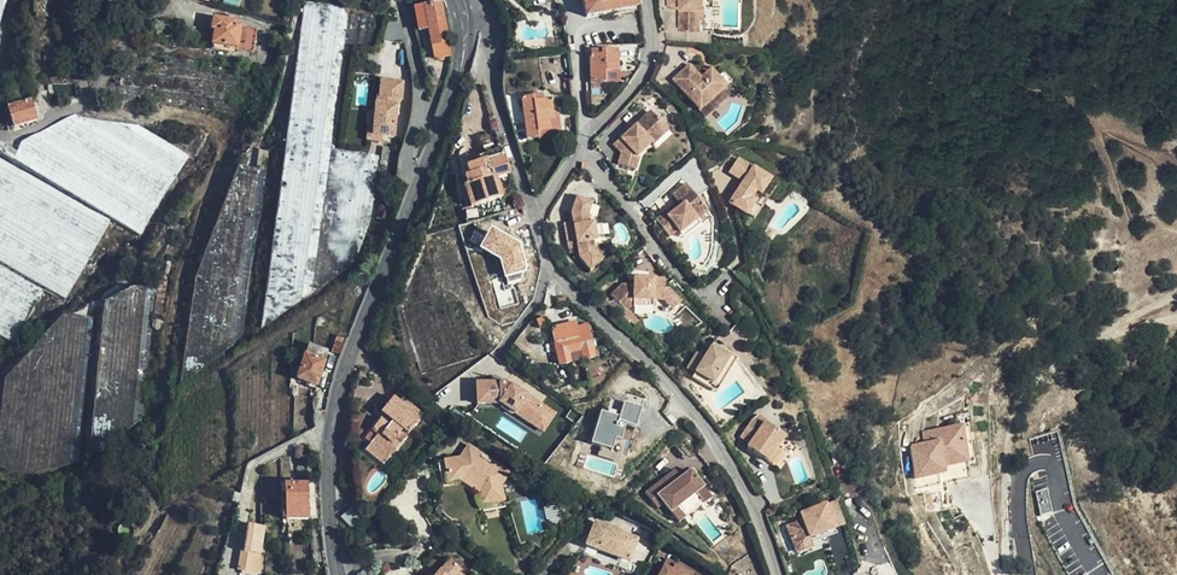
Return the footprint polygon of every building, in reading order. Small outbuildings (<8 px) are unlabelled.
[(587,18),(608,13),(609,18),(624,15),(622,10),(639,7),(638,0),(583,0),(587,18)] [(667,0),(680,0),(680,6),(680,30),(699,30),(699,18),(697,18),(697,6),(702,6),(702,0),(667,0)] [(447,44),(439,3),(412,9),(417,33),(428,31),(431,47),(447,44)] [(624,15),(640,12),(639,7),(622,10),(624,15)] [(256,49),(259,29),(231,25),(232,21),(212,18),(211,31),(214,31),(213,46),(237,49),(237,46),(256,49)] [(618,49),(603,50),(603,56),(591,56),(589,56),(591,84),(606,84),(606,72),(619,71),(618,49)] [(710,68),(704,74),(699,78),(695,73),(688,65),(671,80),(700,111),(727,86),(718,76),(710,68)] [(699,78),(704,74),(699,69),(695,73),(699,78)] [(723,71),(718,76),(727,86),(732,81),(723,71)] [(382,80),(380,96),(380,99),(383,99),(383,104),(377,103),(376,103),(375,112),(380,113),(379,122),(374,122),(373,135),(382,136),(395,137),(398,101),(402,101),(404,82),(382,80)] [(727,86),(700,111),(706,118),(738,88),(732,81),(727,86)] [(560,135),(557,117),(552,118),(549,101),(542,102),(541,96),(520,100),(527,141),(560,135)] [(36,121),(30,101),(8,108),(12,128),(36,121)] [(379,122),(380,113),(375,112),(370,112),(367,140),(382,141),(382,136),(373,135),(374,122),(379,122)] [(621,154),(618,165),(636,170),(639,158),(638,157),(652,143),(649,139),(664,125),(651,112),(621,139),(620,138),(613,145),(621,154)] [(664,125),(649,139),(652,143),(655,145),(669,131),(664,125)] [(496,178),(509,173),(501,148),(497,148),(493,132),(477,136),(481,154),(462,160),(467,175),(462,177),(465,186),(463,187),(469,208),(502,197),(496,178)] [(258,155),(266,156),(268,138),(261,136),(258,155)] [(17,157),(21,149),(0,143),(0,152),(17,157)] [(240,342),(266,156),(258,155),(242,152),(210,232),(195,278),(181,377),(188,377),(240,342)] [(745,181),(755,166),(741,157),(731,172),(745,181)] [(774,179),(755,166),(745,181),(731,204),(748,215),(751,211),(760,197),(755,194),(760,186),(766,191),(774,179)] [(674,211),(696,195),(688,183),(674,193),(680,202),(672,208),(674,211)] [(772,194),(766,191),(760,186),(755,194),(760,197),(751,211),(758,216),(772,194)] [(594,235),(592,223),(592,220),(588,220),(587,213),(592,200),(578,195),(571,212),(573,221),(563,223),(567,248),(577,246),(578,254),(589,269),(601,259),(592,248),(591,240),(595,239),(594,235)] [(700,221),(710,214),(696,195),(674,211),(672,208),(658,218),(671,236),(680,230),(683,233),(700,221)] [(704,226),(700,221),(683,233),(687,239),(704,226)] [(600,222),(592,223),(594,235),(602,234),(600,222)] [(777,230),(769,226),(765,233),(772,238),(777,230)] [(517,246),(491,231),(481,249),(500,260),(507,284),(520,280),(523,268),(517,246)] [(14,341),(39,296),(0,275),(0,334),(14,341)] [(627,313),(635,306),(635,300),(656,301),(666,300),(674,311),(683,304),(671,289),(665,289),(665,280),(635,280),(635,286),(623,285),(612,295),(627,313)] [(569,304),(568,297),(558,298),(560,306),(569,304)] [(635,300),(635,306),(635,308),(656,309),(656,301),(635,300)] [(560,366),(571,363),(569,354),(573,353),(576,362),(595,357),(587,325),(576,328),(575,324),(553,329),(552,332),(560,366)] [(339,356),(345,340),(337,337),(330,353),(339,356)] [(730,355),(711,344),(704,357),(695,371),(692,377),(711,388),(730,355)] [(297,380),(316,386),(326,352),(307,347),(297,380)] [(316,386),(329,389),(339,356),(330,353),(326,352),(316,386)] [(704,357),(697,353),(694,357),(699,360),(693,370),(695,371),(704,357)] [(736,359),(730,355),(711,388),(717,392),(732,366),(736,359)] [(699,360),(694,357),(688,367),(693,370),(699,360)] [(496,384),(477,385),(478,406),(500,405),(528,424),(540,406),(505,382),(502,382),(500,384),(500,387),(496,387),(496,384)] [(601,412),(591,445),(600,448),(612,451),(615,440),(621,441),(621,440),(626,425),(635,428),(643,399),(626,394),(619,417),(601,412)] [(372,437),(366,445),(385,460),(422,416),(407,404),(404,404),(400,406),(391,398),(378,414),(383,418),(379,423),(378,421),(368,433),(372,437)] [(554,415),(540,406),(528,424),(542,433),(554,415)] [(565,417),(576,424),(582,416),(571,409),(565,417)] [(752,418),(740,435),(750,442),(748,446),(767,460),(785,436),(765,422),(767,420),(759,414),(752,418)] [(969,425),(962,426),(968,462),(974,461),(969,425)] [(962,426),(924,432),(925,443),(912,445),(917,477),(945,472),(944,466),(968,462),(962,426)] [(1029,437),(1038,478),(1032,479),(1033,493),(1036,492),(1041,515),(1037,516),(1070,574),(1114,574),(1076,507),(1059,430),(1029,437)] [(626,441),(621,440),(621,441),(615,440),(612,451),(600,448),(597,457),(619,463),(626,441)] [(476,450),(467,444),(461,454),(467,458),(473,455),(476,450)] [(385,460),(366,445),(361,451),(380,467),(385,460)] [(458,457),(437,460),(439,482),(447,481),(446,474),(459,473),(459,480),(481,493),(489,491),(493,503),(504,500),(500,486),(509,473),(476,450),(473,455),(467,458),(461,454),(458,457)] [(298,482),(307,482),(307,462),(299,462),(299,468),(298,468),(298,482)] [(947,482),(971,478),(968,462),(944,466),(945,472),(917,477),(918,487),(941,483),(944,502),(950,501),(947,482)] [(446,474),(447,481),(459,480),(459,473),(446,474)] [(703,488),(698,480),(688,487),(682,478),(650,499),(661,516),(668,511),(674,521),(681,516),(679,512),(700,498),(702,502),(709,498),(703,488)] [(701,478),(698,480),(703,488),(706,486),(701,478)] [(320,518),(319,486),(284,487),(285,521),(309,520),(309,518),(320,518)] [(506,508),(504,500),(493,503),(489,491),(481,493),(486,513),(506,508)] [(709,498),(702,502),(709,513),(716,509),(709,498)] [(812,505),(814,509),(827,504),(825,500),(812,505)] [(835,501),(827,504),(836,527),(842,525),(835,501)] [(827,504),(814,509),(804,513),(807,520),(799,523),(790,527),(796,543),(828,531),(836,527),(827,504)] [(351,519),(352,530),(352,531),(364,518),(352,507),(350,505),(349,506),(350,511),(351,519)] [(338,518),(352,530),(351,519),(350,511),(349,506),(338,518)] [(807,520),(804,513),(796,516),(799,523),(807,520)] [(681,516),(674,521),(681,532),(689,527),(681,516)] [(599,518),(589,539),(631,557),(640,537),(624,529),(622,527),(599,518)] [(259,556),(263,529),(248,526),(244,552),(241,551),(238,571),(259,574),(262,557),(259,556)] [(830,536),(828,531),(796,543),(800,553),(816,547),(814,543),(830,536)] [(782,533),(776,535),(779,543),(785,541),(782,533)] [(631,557),(589,539),(583,552),(625,570),(631,557)] [(625,570),(583,552),(566,573),(568,574),(594,574),(583,570),(589,559),(606,566),(602,574),(623,574),(625,570)] [(467,570),(454,557),(437,574),(462,574),(467,570)] [(671,570),(673,568),(674,565),(666,560),(664,566),(671,570)]
